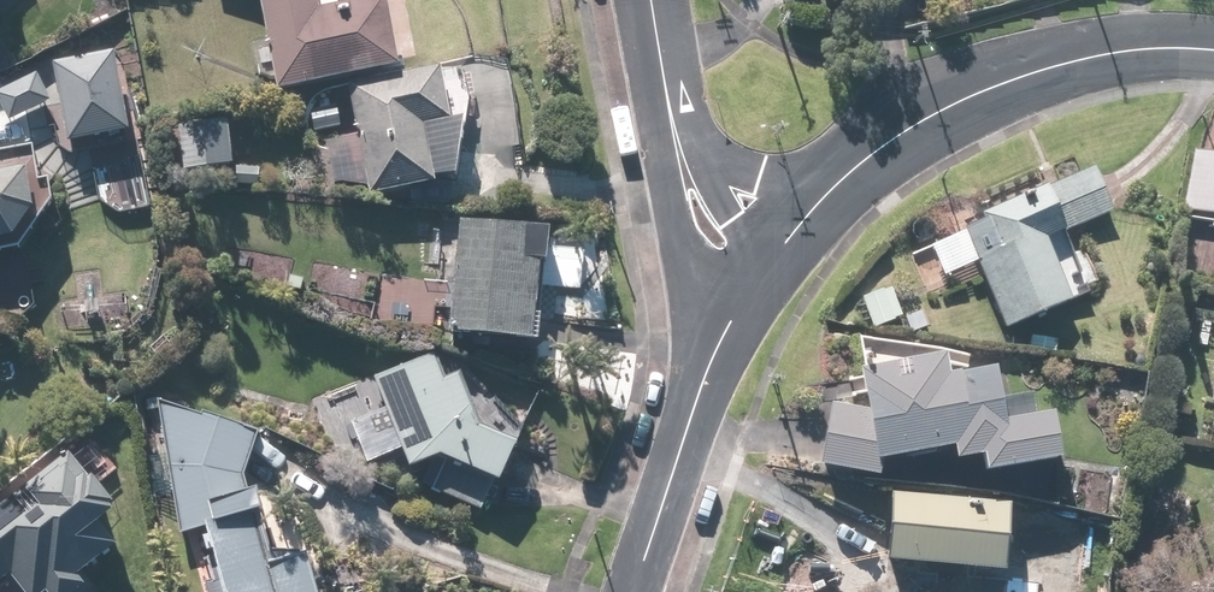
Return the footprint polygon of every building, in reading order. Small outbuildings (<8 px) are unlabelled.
[(283,87),(407,64),(395,0),(364,0),(324,7),(322,0),(266,0),(283,87)] [(119,51),(57,62),(72,138),(133,126),(119,51)] [(445,65),(352,83),(374,191),(440,178),(429,123),(455,117),(445,65)] [(0,91),(0,95),(11,119),(53,99),(41,72),(0,91)] [(1196,150),(1180,245),(1213,251),(1213,153),(1196,150)] [(991,216),(970,225),(1012,320),(1076,292),(1051,235),(1116,207),(1097,163),(989,210),(991,216)] [(23,232),(43,202),(36,167),(0,174),(0,237),(23,232)] [(559,225),(466,219),(458,329),(544,335),(549,258),(557,258),(559,225)] [(834,400),(824,461),(884,471),(887,452),(960,438),(962,453),(990,448),(993,465),(1067,451),(1059,406),(1011,415),(1001,361),(955,369),(951,348),(866,364),(874,407),(834,400)] [(413,464),(445,451),(508,476),(523,440),(487,426),(465,371),(449,378),(438,351),(378,374),(413,464)] [(211,591),(325,591),(313,551),(275,548),(264,508),(271,506),(265,486),(253,489),(248,473),(265,429),(266,426),(207,409),(206,412),(161,399),(180,533),(210,525),(221,563),(204,568),(211,591)] [(0,507),(0,580),(4,585),(13,578),(25,591),(82,591),(96,581),(87,570),(119,544),(103,525),(129,504),(109,480),(120,470),(100,445),(85,457),(75,445),(0,507)] [(1014,500),(894,490),(888,555),(1008,566),(1014,500)]
